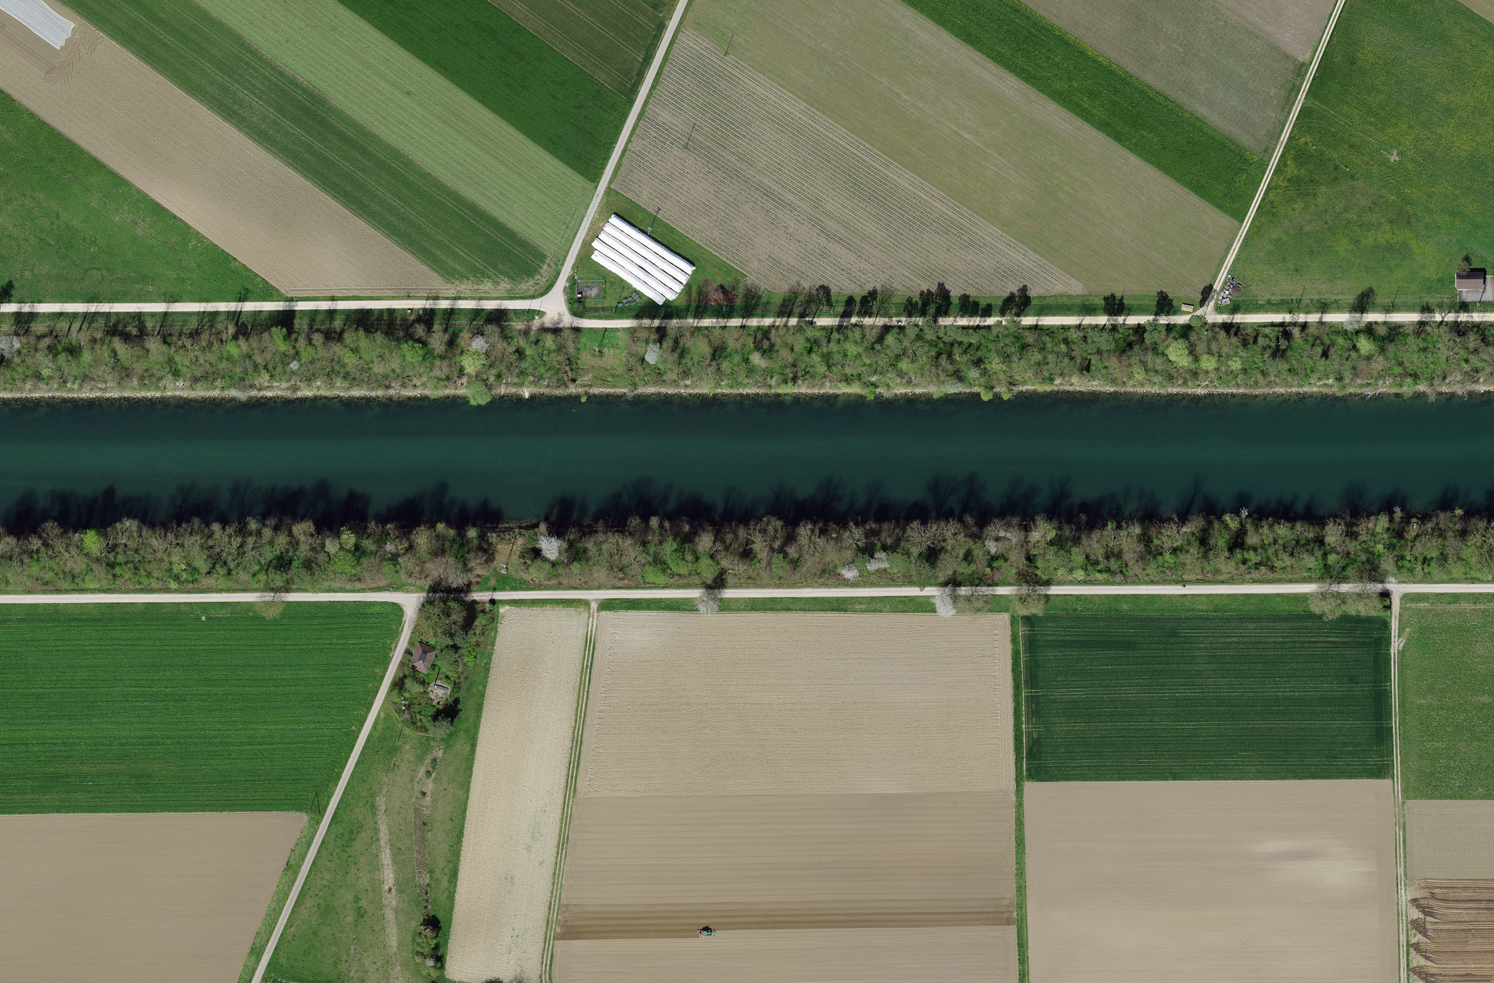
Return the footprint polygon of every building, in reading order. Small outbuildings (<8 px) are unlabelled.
[(1458,288),(1482,288),(1481,276),(1458,276),(1458,288)] [(411,666),(426,672),(434,652),(420,646),(411,666)]
